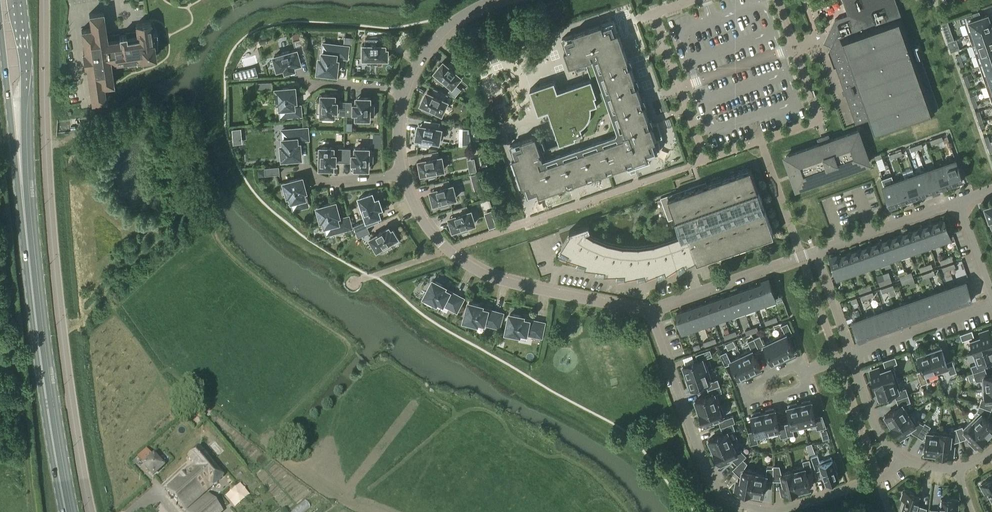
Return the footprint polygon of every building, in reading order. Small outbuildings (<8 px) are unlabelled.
[(896,0),(843,0),(848,15),(835,20),(826,37),(828,37),(825,44),(831,46),(834,40),(840,43),(842,39),(844,38),(846,39),(897,21),(896,17),(901,15),(896,0)] [(87,65),(89,80),(92,101),(106,99),(104,85),(114,84),(111,62),(117,61),(117,62),(156,56),(151,22),(136,24),(137,32),(107,37),(103,11),(89,13),(91,27),(82,29),(85,51),(83,51),(85,66),(87,65)] [(965,24),(968,33),(991,25),(988,15),(973,20),(971,14),(959,18),(961,25),(965,24)] [(593,78),(588,80),(557,90),(554,81),(530,89),(538,113),(548,110),(560,145),(541,152),(536,136),(510,145),(527,197),(567,183),(566,180),(569,179),(571,178),(572,181),(606,170),(606,171),(625,165),(626,167),(627,170),(626,171),(626,172),(634,169),(650,163),(649,163),(648,159),(653,157),(654,157),(655,156),(656,155),(657,155),(658,154),(658,152),(659,151),(659,149),(660,148),(660,147),(660,146),(659,145),(659,144),(658,140),(662,138),(657,123),(646,127),(645,124),(644,121),(649,120),(644,105),(639,107),(638,104),(637,102),(640,101),(628,66),(625,67),(625,65),(624,62),(627,61),(613,21),(562,38),(571,64),(586,59),(593,78)] [(908,47),(899,21),(897,21),(846,39),(844,38),(842,39),(840,43),(834,40),(831,46),(828,52),(834,67),(835,67),(856,125),(870,119),(875,132),(939,110),(916,44),(908,47)] [(972,44),(991,37),(991,27),(991,25),(968,33),(968,34),(972,44)] [(975,54),(991,49),(991,37),(972,44),(972,46),(975,54)] [(301,38),(293,40),(296,50),(290,51),(281,53),(281,54),(274,56),(278,69),(284,67),(286,71),(295,69),(294,65),(301,63),(300,61),(306,59),(301,38)] [(367,63),(378,63),(378,58),(387,58),(388,49),(385,49),(385,45),(381,45),(381,39),(365,39),(365,45),(364,45),(363,58),(367,58),(367,63)] [(347,58),(348,46),(323,44),(322,59),(320,58),(320,60),(319,60),(318,70),(318,72),(320,72),(334,74),(334,73),(336,74),(336,72),(337,72),(338,62),(337,62),(338,60),(337,60),(337,57),(347,58)] [(979,65),(991,60),(991,49),(975,54),(976,57),(979,65)] [(497,53),(484,57),(487,65),(499,61),(497,53)] [(434,77),(437,80),(443,85),(446,81),(452,86),(461,76),(459,75),(463,70),(451,60),(447,65),(444,62),(441,66),(440,65),(435,72),(437,74),(434,77)] [(983,75),(991,72),(991,60),(979,65),(980,68),(983,75)] [(246,69),(234,72),(234,78),(240,77),(240,79),(248,79),(248,76),(246,69)] [(986,86),(991,84),(991,72),(983,75),(984,80),(986,86)] [(272,82),(257,82),(258,90),(273,89),(272,82)] [(296,100),(296,99),(295,89),(295,87),(292,87),(279,88),(279,89),(277,89),(277,91),(276,91),(277,100),(278,100),(278,102),(280,102),(281,117),(301,115),(300,106),(294,106),(294,101),(296,100)] [(434,110),(442,113),(447,101),(445,100),(448,94),(434,88),(431,94),(427,92),(425,96),(424,96),(421,104),(424,105),(422,109),(432,114),(434,110)] [(322,95),(322,102),(317,102),(316,113),(321,113),(321,115),(334,116),(334,110),(337,110),(337,102),(335,102),(335,95),(322,95)] [(357,97),(357,104),(354,104),(354,112),(356,112),(356,118),(369,118),(370,116),(374,116),(375,105),(370,104),(370,98),(357,97)] [(419,143),(430,145),(431,140),(439,142),(441,129),(439,128),(440,122),(425,119),(423,126),(419,125),(418,130),(416,138),(420,138),(419,143)] [(77,120),(70,120),(72,131),(86,127),(85,122),(77,123),(77,120)] [(307,128),(304,128),(282,130),(284,145),(282,145),(282,147),(282,157),(283,157),(283,158),(285,158),(299,157),(301,157),(301,155),(300,146),(300,144),(299,144),(298,140),(308,139),(307,128)] [(472,146),(469,129),(460,130),(460,148),(472,146)] [(334,148),(320,147),(320,150),(316,150),(315,161),(320,161),(320,168),(333,168),(333,162),(336,162),(336,154),(333,154),(334,148)] [(355,162),(355,168),(368,169),(369,162),(373,162),(374,151),(369,150),(369,148),(356,148),(355,154),(353,154),(353,162),(355,162)] [(425,173),(426,178),(437,176),(436,171),(444,169),(442,156),(439,157),(438,150),(429,152),(423,153),(424,160),(420,160),(421,165),(420,166),(422,174),(425,173)] [(468,167),(470,173),(477,171),(474,158),(472,159),(473,166),(468,167)] [(956,160),(945,164),(952,184),(963,180),(956,160)] [(945,164),(935,168),(942,188),(952,184),(945,164)] [(264,168),(265,175),(280,174),(279,166),(264,168)] [(935,168),(924,171),(931,191),(942,188),(935,168)] [(705,183),(702,184),(695,186),(661,198),(660,198),(668,221),(675,218),(675,219),(675,220),(680,235),(681,234),(682,238),(677,240),(684,261),(683,261),(685,264),(688,263),(700,257),(703,255),(704,259),(731,250),(773,236),(765,211),(759,196),(750,169),(706,185),(705,182),(705,183)] [(924,171),(914,175),(921,195),(931,191),(924,171)] [(904,178),(911,198),(921,195),(914,175),(904,178)] [(287,182),(285,183),(285,184),(287,194),(288,194),(288,195),(290,195),(294,210),(308,206),(304,191),(305,191),(305,189),(303,180),(302,180),(302,178),(300,178),(287,182)] [(904,178),(894,182),(901,202),(911,198),(904,178)] [(434,183),(435,189),(431,190),(432,195),(434,203),(437,203),(438,207),(449,204),(448,200),(456,198),(453,185),(450,185),(449,179),(434,183)] [(901,202),(894,182),(884,186),(889,200),(891,207),(897,205),(897,203),(901,202)] [(372,193),(359,197),(361,204),(364,214),(365,213),(367,220),(380,216),(378,209),(382,207),(378,198),(374,200),(372,193)] [(320,207),(318,207),(318,209),(321,218),(321,220),(323,220),(327,234),(351,228),(348,217),(339,219),(338,216),(339,215),(338,214),(339,214),(336,204),(335,203),(333,203),(320,207)] [(452,210),(454,216),(450,217),(451,222),(453,230),(456,229),(458,233),(469,230),(467,225),(475,223),(471,210),(469,211),(467,205),(452,210)] [(486,218),(490,229),(496,226),(492,216),(486,218)] [(944,220),(934,223),(940,241),(950,238),(944,220)] [(356,231),(367,226),(365,221),(353,226),(356,231)] [(934,223),(924,227),(930,245),(940,241),(934,223)] [(684,261),(677,240),(682,238),(681,234),(680,235),(653,243),(638,245),(623,245),(608,242),(593,236),(586,231),(591,229),(589,224),(569,231),(570,233),(561,248),(569,252),(567,255),(586,262),(585,266),(605,269),(604,272),(625,272),(625,276),(645,272),(645,276),(665,268),(666,272),(680,263),(683,261),(684,261)] [(370,232),(367,226),(356,231),(358,237),(370,232)] [(389,242),(398,237),(393,229),(391,231),(389,227),(383,231),(377,234),(378,234),(370,238),(371,240),(376,248),(377,250),(380,248),(383,252),(392,246),(389,242)] [(924,227),(914,231),(920,248),(930,245),(924,227)] [(914,231),(903,234),(910,252),(920,248),(914,231)] [(903,234),(893,238),(899,256),(910,252),(903,234)] [(893,238),(883,241),(889,259),(899,256),(893,238)] [(883,241),(873,245),(879,263),(889,259),(883,241)] [(873,245),(862,248),(869,266),(879,263),(873,245)] [(862,248),(852,252),(859,270),(869,266),(862,248)] [(852,252),(842,256),(848,274),(859,270),(852,252)] [(848,274),(842,256),(831,259),(837,277),(848,274)] [(456,312),(463,298),(456,294),(456,295),(444,288),(445,287),(443,286),(435,281),(434,281),(433,280),(432,282),(425,294),(426,294),(425,296),(426,297),(435,302),(436,302),(437,301),(449,307),(449,308),(456,312)] [(769,281),(759,285),(765,303),(775,299),(769,281)] [(966,282),(956,285),(962,303),(972,300),(966,282)] [(759,285),(748,288),(755,306),(765,303),(759,285)] [(956,285),(946,289),(952,307),(962,303),(956,285)] [(748,288),(738,292),(744,310),(755,306),(748,288)] [(946,289),(935,293),(942,311),(952,307),(946,289)] [(738,292),(728,296),(734,313),(744,310),(738,292)] [(925,296),(932,314),(942,311),(935,293),(925,296)] [(728,296),(718,299),(724,317),(734,313),(728,296)] [(925,296),(915,300),(921,318),(932,314),(925,296)] [(718,299),(707,303),(714,321),(724,317),(718,299)] [(915,300),(905,303),(911,321),(921,318),(915,300)] [(491,326),(499,328),(503,313),(495,311),(481,308),(482,306),(480,306),(480,305),(471,303),(469,303),(468,305),(465,318),(464,320),(466,321),(475,323),(477,323),(477,322),(491,325),(491,326)] [(707,303),(697,306),(703,324),(714,321),(707,303)] [(905,303),(895,307),(901,325),(911,321),(905,303)] [(697,306),(687,310),(693,328),(703,324),(697,306)] [(895,307),(884,311),(891,328),(901,325),(895,307)] [(693,328),(687,310),(676,314),(683,331),(693,328)] [(884,311),(874,314),(881,332),(891,328),(884,311)] [(533,336),(541,337),(544,322),(536,320),(536,321),(523,318),(523,317),(521,316),(512,314),(510,314),(509,316),(507,330),(506,332),(508,332),(518,334),(519,334),(520,333),(533,335),(533,336)] [(874,314),(864,318),(870,336),(881,332),(874,314)] [(870,336),(864,318),(853,322),(859,340),(870,336)] [(788,322),(781,325),(786,335),(775,340),(775,338),(774,338),(783,357),(786,356),(786,358),(794,354),(794,352),(787,337),(793,334),(788,322)] [(962,341),(974,337),(972,330),(960,334),(962,341)] [(972,353),(991,346),(991,340),(989,331),(979,335),(980,337),(970,341),(974,352),(972,352),(972,353)] [(783,357),(774,338),(764,343),(760,335),(754,338),(759,350),(765,347),(772,362),(773,362),(774,364),(782,360),(781,358),(783,357)] [(753,353),(759,350),(754,338),(748,341),(751,349),(741,354),(750,373),(752,372),(753,374),(761,370),(760,368),(761,368),(753,353)] [(733,341),(726,344),(728,349),(736,346),(733,341)] [(948,369),(950,375),(957,372),(952,360),(946,362),(941,348),(940,348),(940,346),(931,349),(932,351),(930,352),(937,373),(948,369)] [(972,353),(976,364),(971,366),(973,373),(985,369),(983,362),(991,359),(991,346),(972,353)] [(698,360),(683,365),(684,366),(682,367),(685,375),(687,375),(687,377),(708,370),(704,359),(712,356),(710,349),(696,354),(698,360)] [(750,373),(741,354),(740,354),(741,356),(731,361),(726,351),(720,354),(725,366),(731,363),(739,378),(740,380),(748,376),(747,374),(750,373)] [(926,377),(937,373),(930,352),(927,353),(927,351),(918,354),(919,356),(918,356),(923,370),(917,372),(921,385),(928,382),(926,377)] [(895,357),(883,361),(885,368),(897,363),(895,357)] [(875,386),(897,379),(893,367),(881,372),(880,369),(870,372),(875,386)] [(991,388),(991,376),(988,376),(985,369),(973,373),(976,381),(982,380),(983,389),(991,388)] [(708,370),(687,377),(688,379),(687,380),(689,388),(691,388),(691,389),(706,384),(708,390),(720,385),(718,379),(712,381),(708,370)] [(901,390),(897,379),(875,386),(875,387),(876,387),(876,389),(875,389),(877,398),(879,397),(879,398),(894,393),(896,399),(908,395),(906,388),(901,390)] [(720,385),(708,390),(709,394),(710,396),(696,401),(694,402),(697,410),(699,410),(699,412),(720,405),(716,394),(722,392),(720,385)] [(991,410),(991,408),(991,401),(991,400),(991,388),(983,389),(984,398),(982,398),(979,405),(991,410)] [(908,395),(896,399),(899,407),(885,416),(884,417),(889,425),(890,424),(891,426),(911,414),(911,413),(908,415),(902,405),(911,402),(908,395)] [(800,405),(805,426),(816,424),(817,430),(827,428),(822,415),(815,417),(811,402),(810,400),(802,402),(802,404),(800,405)] [(785,424),(788,436),(795,435),(793,429),(805,426),(800,405),(797,405),(797,403),(788,405),(789,407),(788,407),(791,422),(785,424)] [(725,416),(721,404),(720,405),(699,412),(704,426),(714,423),(713,421),(725,416)] [(990,436),(991,434),(991,424),(985,418),(987,416),(989,416),(991,410),(979,405),(977,412),(979,413),(971,421),(987,437),(988,437),(987,436),(989,435),(990,436)] [(766,412),(764,413),(769,435),(779,432),(781,438),(788,436),(785,424),(779,425),(775,410),(774,410),(774,409),(765,411),(766,412)] [(755,431),(748,432),(751,445),(759,443),(757,437),(769,435),(764,413),(761,413),(760,412),(752,414),(752,415),(751,416),(755,431)] [(916,421),(911,414),(891,426),(899,439),(908,433),(906,431),(911,428),(912,431),(911,432),(917,435),(925,423),(925,422),(923,424),(917,421),(916,421)] [(733,416),(719,421),(721,427),(733,423),(735,422),(733,416)] [(977,448),(987,437),(971,421),(963,428),(962,426),(956,428),(960,440),(967,438),(966,437),(968,435),(972,438),(970,440),(977,448)] [(735,430),(733,423),(721,427),(723,434),(709,440),(709,441),(708,442),(711,450),(713,449),(714,451),(732,442),(728,432),(735,430)] [(937,455),(939,431),(928,430),(931,426),(925,423),(917,435),(923,439),(924,438),(926,438),(925,453),(926,453),(925,454),(934,455),(934,454),(936,454),(936,455),(937,455)] [(937,455),(952,456),(953,446),(950,446),(951,441),(953,441),(954,443),(960,440),(956,428),(950,430),(950,433),(939,431),(937,455)] [(734,441),(732,442),(714,451),(713,451),(720,465),(729,461),(728,458),(730,457),(737,465),(746,456),(740,449),(738,450),(734,441)] [(208,489),(200,480),(204,476),(200,471),(210,462),(199,449),(187,459),(193,465),(165,490),(185,511),(208,489)] [(137,458),(154,478),(164,470),(146,450),(137,458)] [(818,455),(811,457),(816,471),(822,469),(827,483),(828,483),(828,485),(837,482),(836,480),(839,479),(836,470),(837,469),(835,461),(833,462),(831,458),(820,461),(818,455)] [(747,456),(746,456),(737,465),(733,469),(741,478),(741,482),(738,482),(736,492),(750,494),(755,472),(744,470),(748,463),(744,459),(747,456)] [(792,469),(793,471),(798,492),(799,492),(799,491),(801,491),(801,492),(810,490),(809,488),(810,488),(806,474),(813,472),(810,460),(803,461),(804,467),(792,469)] [(211,487),(212,488),(223,477),(210,462),(200,471),(204,476),(200,480),(208,489),(211,487)] [(780,466),(773,466),(773,468),(773,481),(783,481),(784,485),(781,486),(784,495),(798,492),(793,471),(782,474),(780,466)] [(756,472),(755,472),(750,494),(751,494),(752,494),(754,494),(753,496),(762,497),(762,496),(763,496),(766,481),(773,481),(773,468),(767,468),(766,476),(755,474),(756,472)] [(981,485),(985,493),(988,492),(991,498),(991,478),(981,485)] [(904,490),(902,499),(905,500),(902,509),(910,511),(926,511),(927,508),(918,505),(919,500),(918,500),(920,494),(904,490)] [(219,508),(207,494),(187,511),(222,511),(219,508)] [(940,510),(930,509),(930,511),(954,511),(954,509),(958,509),(958,499),(942,499),(942,504),(940,504),(940,510)]
